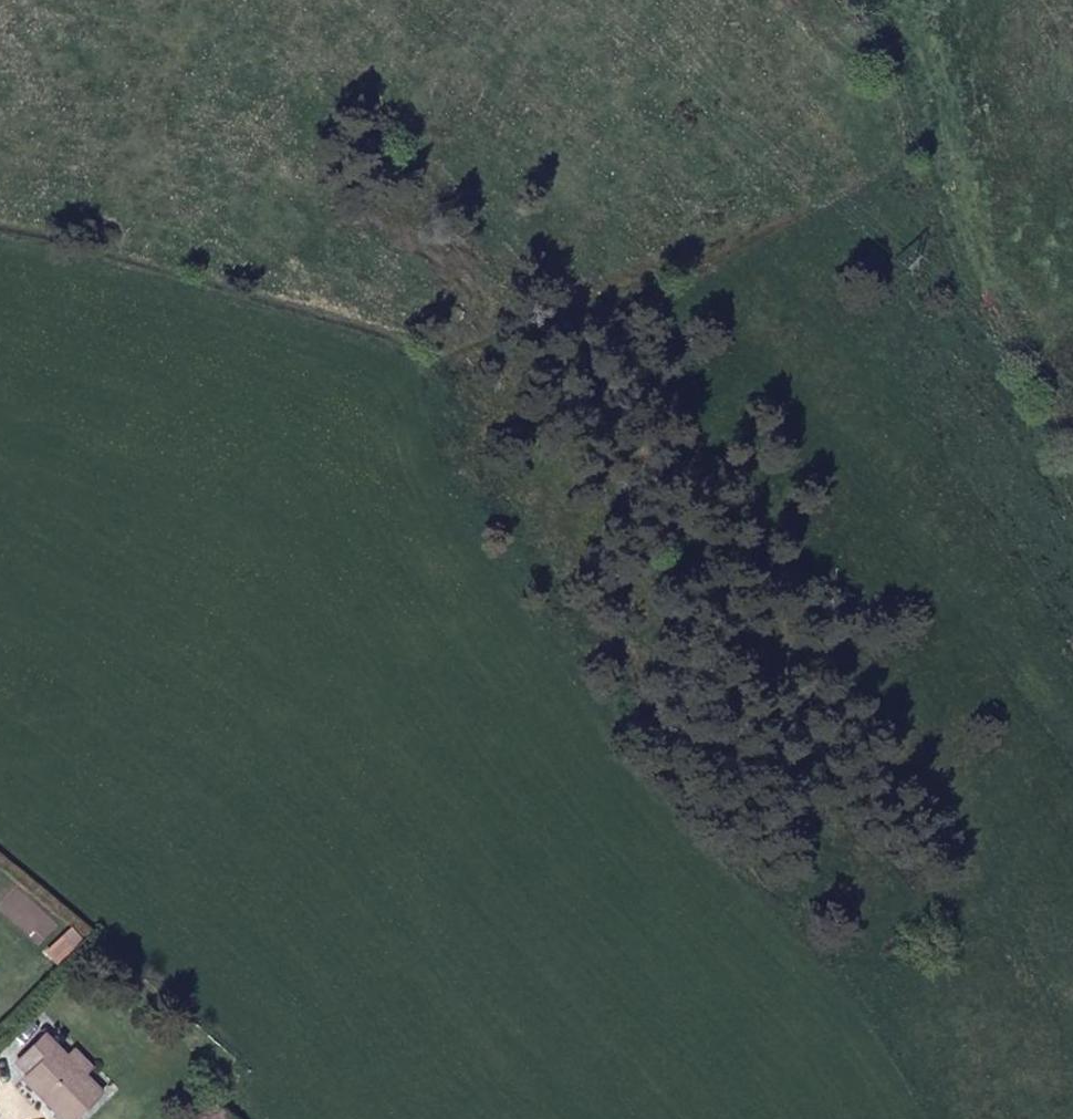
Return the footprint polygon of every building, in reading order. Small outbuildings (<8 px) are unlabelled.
[(71,1070),(55,1053),(31,1029),(5,1054),(19,1067),(11,1074),(52,1116),(83,1086),(71,1070)] [(63,1044),(55,1053),(71,1070),(80,1062),(63,1044)] [(196,1108),(209,1095),(202,1084),(186,1098),(196,1108)]
